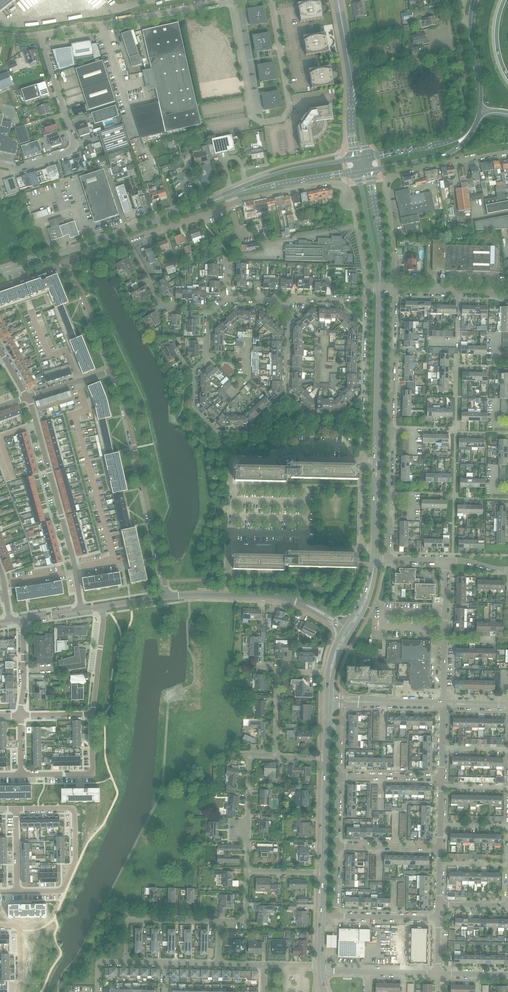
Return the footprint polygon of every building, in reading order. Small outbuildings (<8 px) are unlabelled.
[(0,12),(3,10),(15,0),(0,0),(0,12)] [(319,0),(318,0),(297,3),(298,8),(299,8),(299,11),(299,15),(300,14),(300,17),(299,17),(300,22),(323,18),(322,13),(321,14),(320,11),(321,11),(320,7),(319,5),(320,5),(319,0)] [(353,4),(355,16),(363,15),(361,2),(353,4)] [(250,25),(267,23),(267,22),(266,22),(264,7),(247,10),(248,10),(251,25),(250,25)] [(423,24),(423,27),(435,25),(433,16),(423,18),(424,24),(423,24)] [(155,86),(165,132),(201,124),(178,22),(142,30),(152,72),(147,73),(150,87),(155,86)] [(417,47),(422,46),(422,44),(426,44),(425,41),(427,41),(425,33),(421,34),(420,30),(416,31),(416,35),(411,36),(413,44),(416,43),(417,47)] [(121,34),(129,58),(139,55),(131,31),(121,34)] [(253,35),(256,52),(271,49),(271,50),(269,33),(268,33),(253,36),(253,35)] [(305,50),(306,55),(328,52),(327,47),(326,47),(325,38),(326,38),(325,33),(303,37),(303,42),(304,41),(306,50),(305,50)] [(71,47),(52,50),(59,70),(74,65),(101,57),(97,43),(92,44),(91,40),(71,44),(71,47)] [(423,46),(422,46),(417,47),(410,48),(411,54),(424,51),(423,46)] [(24,57),(27,56),(29,63),(30,63),(31,66),(36,65),(35,62),(36,62),(36,61),(37,61),(35,53),(34,53),(34,52),(34,51),(34,50),(30,51),(29,48),(21,48),(24,57)] [(139,55),(129,58),(132,67),(142,64),(139,55)] [(76,69),(82,88),(108,80),(102,60),(76,69)] [(273,63),(258,66),(258,65),(261,82),(261,81),(276,79),(274,63),(273,63)] [(311,84),(311,89),(334,85),(333,80),(332,80),(330,71),(331,71),(330,66),(308,70),(309,75),(310,75),(311,84)] [(13,85),(8,72),(0,75),(0,90),(13,85)] [(87,104),(87,106),(89,110),(115,101),(108,80),(82,88),(87,104)] [(21,89),(25,102),(49,94),(45,82),(21,89)] [(264,109),(264,110),(281,107),(278,92),(279,92),(279,91),(262,94),(265,109),(264,109)] [(42,105),(37,107),(38,111),(39,111),(41,116),(45,114),(47,114),(52,112),(49,103),(44,105),(42,105)] [(83,104),(76,106),(72,107),(73,110),(72,111),(73,113),(74,113),(75,116),(86,112),(84,107),(87,106),(87,104),(84,105),(83,104)] [(86,115),(87,117),(88,117),(89,118),(92,116),(95,124),(119,116),(115,105),(91,113),(86,115)] [(300,146),(300,148),(305,147),(313,146),(312,139),(312,137),(314,137),(316,136),(318,135),(319,134),(321,133),(322,131),(323,130),(324,128),(324,126),(325,124),(325,122),(324,120),(325,120),(333,119),(331,111),(331,106),(328,106),(310,109),(306,115),(306,114),(300,122),(301,122),(297,127),(300,145),(300,146)] [(9,138),(9,137),(12,123),(2,121),(0,120),(0,123),(0,136),(9,138)] [(43,136),(44,136),(52,133),(51,131),(57,129),(54,121),(48,123),(48,122),(43,123),(45,128),(42,129),(44,135),(43,136)] [(90,132),(86,122),(77,125),(79,129),(77,129),(80,136),(90,132)] [(25,125),(15,128),(20,144),(30,141),(25,125)] [(98,133),(105,153),(129,146),(123,125),(98,133)] [(240,137),(241,143),(254,141),(254,139),(257,138),(256,134),(240,137)] [(212,139),(212,140),(208,141),(209,145),(211,154),(215,153),(215,154),(228,151),(229,152),(230,153),(231,154),(230,154),(235,153),(236,153),(237,153),(237,152),(237,151),(237,150),(236,143),(233,144),(231,135),(212,139)] [(15,155),(18,144),(13,143),(14,138),(9,137),(9,138),(0,136),(0,151),(15,155)] [(53,138),(49,139),(51,147),(62,143),(61,142),(62,142),(61,139),(60,139),(59,136),(55,137),(53,138)] [(38,140),(21,146),(25,157),(42,151),(38,140)] [(87,152),(84,153),(86,160),(92,158),(91,154),(95,153),(93,144),(85,146),(87,152)] [(247,152),(247,156),(251,155),(252,158),(259,157),(259,158),(263,157),(262,149),(259,150),(258,144),(253,145),(253,149),(248,150),(247,152)] [(212,160),(211,154),(209,145),(201,147),(203,153),(193,155),(194,158),(194,159),(195,163),(202,161),(203,162),(207,161),(206,155),(211,154),(212,160)] [(180,156),(172,159),(176,170),(184,167),(180,156)] [(78,172),(84,169),(84,168),(86,167),(85,162),(82,163),(80,158),(74,160),(75,164),(72,165),(74,172),(77,171),(78,172)] [(69,161),(62,163),(66,175),(73,173),(70,164),(71,163),(70,163),(69,161)] [(119,169),(113,171),(116,179),(121,177),(127,175),(127,176),(135,173),(135,174),(139,173),(135,162),(131,163),(132,165),(126,167),(125,164),(122,164),(122,165),(122,168),(119,169)] [(486,178),(488,178),(489,178),(486,163),(480,164),(482,172),(484,171),(486,178)] [(55,166),(47,168),(51,178),(58,175),(55,166)] [(454,166),(446,168),(447,175),(455,174),(454,166)] [(458,173),(460,182),(467,180),(467,184),(470,184),(469,179),(466,179),(465,172),(465,167),(459,168),(459,172),(458,173)] [(474,187),(473,182),(472,177),(475,176),(476,179),(479,178),(479,175),(477,167),(471,168),(472,175),(468,175),(469,179),(470,184),(467,184),(468,188),(474,187)] [(47,168),(41,170),(45,182),(51,180),(51,178),(47,168)] [(450,188),(449,182),(449,180),(449,179),(448,179),(447,176),(447,175),(446,168),(441,168),(442,173),(443,176),(445,188),(450,188)] [(80,177),(94,222),(118,215),(104,169),(80,177)] [(402,175),(402,178),(404,187),(406,186),(426,181),(439,179),(437,169),(424,171),(426,180),(415,181),(413,173),(402,175)] [(41,170),(35,172),(39,184),(45,182),(41,170)] [(35,172),(29,174),(33,185),(33,186),(39,184),(35,172)] [(29,174),(23,176),(26,187),(33,185),(29,174)] [(26,187),(23,176),(16,179),(20,189),(26,187)] [(19,191),(14,177),(3,180),(8,195),(19,191)] [(467,184),(467,180),(460,182),(460,183),(461,183),(462,188),(455,189),(458,211),(470,209),(468,188),(467,184)] [(126,195),(127,195),(123,185),(115,187),(124,213),(132,210),(128,198),(127,198),(128,198),(124,199),(123,196),(126,195)] [(161,190),(158,191),(160,198),(166,196),(163,185),(160,186),(161,190)] [(153,188),(149,190),(152,196),(153,200),(160,198),(158,191),(156,186),(152,187),(153,188)] [(409,189),(407,190),(404,190),(405,195),(402,196),(402,195),(396,196),(400,214),(403,213),(403,215),(403,216),(406,230),(415,228),(414,223),(418,222),(417,215),(434,211),(430,192),(410,196),(409,189)] [(505,195),(504,191),(496,193),(497,197),(484,199),(487,214),(507,210),(507,194),(505,195)] [(290,201),(289,196),(284,197),(286,210),(288,225),(289,228),(290,232),(296,232),(294,224),(295,224),(294,217),(293,217),(292,213),(289,213),(288,210),(288,209),(288,208),(289,208),(289,207),(290,207),(291,207),(291,204),(290,201)] [(268,206),(267,200),(245,204),(246,209),(245,209),(246,218),(251,217),(256,216),(256,215),(261,214),(260,213),(268,211),(268,206)] [(474,222),(475,230),(507,229),(507,215),(474,222)] [(63,237),(59,225),(59,223),(63,222),(62,217),(49,221),(51,227),(47,229),(51,241),(63,237)] [(80,235),(75,221),(60,226),(63,237),(69,235),(70,238),(80,235)] [(190,242),(194,241),(194,244),(206,240),(202,229),(198,231),(198,229),(197,229),(195,230),(190,232),(187,233),(190,242)] [(174,237),(176,242),(177,245),(186,242),(184,237),(182,237),(181,235),(174,237)] [(307,240),(298,240),(298,242),(295,242),(295,245),(285,244),(285,260),(327,261),(327,260),(334,260),(334,264),(334,265),(342,265),(342,264),(343,259),(346,259),(346,261),(347,262),(352,262),(353,261),(353,254),(352,253),(347,253),(347,251),(349,251),(349,250),(349,245),(344,244),(345,244),(344,243),(346,241),(344,239),(342,241),(342,236),(341,236),(331,235),(331,236),(331,238),(318,238),(317,242),(317,245),(310,245),(311,242),(311,241),(307,241),(307,240)] [(131,241),(133,247),(143,244),(141,239),(131,241)] [(158,243),(160,247),(162,253),(166,252),(165,248),(169,247),(167,240),(158,243)] [(445,270),(445,245),(445,240),(433,240),(432,270),(445,271),(445,270)] [(252,244),(238,246),(238,248),(238,252),(242,251),(246,251),(247,251),(246,248),(253,247),(261,246),(261,242),(252,243),(252,244)] [(468,271),(470,272),(471,271),(490,271),(490,246),(445,245),(445,270),(468,271)] [(145,250),(141,251),(144,258),(147,257),(150,264),(153,263),(154,267),(157,266),(157,267),(155,268),(156,271),(161,269),(160,265),(158,260),(155,261),(152,250),(150,246),(148,246),(146,247),(144,248),(145,250)] [(125,264),(129,261),(126,254),(120,257),(122,261),(123,261),(125,264)] [(405,255),(405,262),(406,262),(406,264),(406,270),(409,270),(410,270),(416,270),(417,255),(405,255)] [(124,267),(128,275),(135,271),(133,271),(129,264),(130,263),(129,261),(125,264),(123,261),(122,261),(121,262),(121,263),(119,264),(119,263),(113,266),(116,271),(124,267)] [(208,264),(208,270),(218,270),(218,264),(212,264),(212,261),(209,261),(206,262),(206,264),(208,264)] [(237,263),(236,269),(246,269),(246,264),(249,264),(249,261),(243,261),(243,263),(237,263)] [(165,265),(168,275),(176,272),(172,262),(165,265)] [(205,279),(207,279),(211,279),(211,276),(217,276),(218,270),(208,270),(208,276),(205,276),(205,279)] [(356,270),(351,270),(347,270),(347,275),(348,275),(348,283),(352,283),(352,285),(353,286),(354,286),(355,286),(356,286),(357,285),(357,283),(357,273),(356,273),(356,270)] [(17,305),(24,302),(25,302),(30,300),(31,299),(32,299),(43,295),(47,294),(49,293),(49,294),(52,300),(52,301),(53,305),(54,305),(55,308),(63,305),(68,303),(63,288),(57,274),(46,279),(46,277),(41,279),(40,279),(33,281),(26,284),(19,286),(14,288),(12,289),(5,291),(0,293),(0,310),(17,305)] [(292,282),(295,282),(295,274),(292,274),(292,279),(286,279),(286,288),(292,289),(292,282)] [(297,289),(303,289),(304,279),(298,279),(298,274),(295,274),(295,282),(298,282),(297,289)] [(157,283),(159,288),(168,283),(165,278),(167,277),(167,275),(164,275),(161,277),(162,280),(157,283)] [(263,288),(269,288),(269,276),(261,275),(261,282),(263,282),(263,288)] [(315,291),(320,291),(321,279),(315,279),(315,275),(312,275),(312,277),(312,283),(312,285),(315,285),(315,291)] [(275,282),(278,282),(278,276),(275,276),(275,278),(269,278),(269,288),(275,288),(275,282)] [(280,288),(286,288),(286,279),(281,278),(281,276),(278,276),(278,282),(280,282),(280,288)] [(309,283),(312,283),(312,277),(309,277),(309,279),(304,279),(303,289),(309,289),(309,283)] [(210,281),(209,287),(219,287),(219,281),(213,281),(213,279),(211,279),(207,279),(207,281),(210,281)] [(321,279),(320,291),(326,291),(326,285),(329,285),(329,279),(326,279),(321,279)] [(246,281),(236,280),(236,287),(242,287),(242,289),(248,290),(248,287),(246,287),(246,281)] [(173,294),(173,292),(173,287),(171,288),(168,283),(159,288),(164,296),(168,294),(167,293),(169,292),(170,294),(173,294)] [(143,284),(138,286),(127,292),(128,292),(130,291),(132,295),(133,297),(139,293),(143,301),(149,298),(145,290),(146,290),(143,284)] [(175,299),(181,299),(181,289),(176,289),(176,286),(173,287),(173,292),(175,292),(175,299)] [(219,287),(209,287),(209,293),(207,293),(207,296),(213,296),(213,293),(219,293),(219,287)] [(412,301),(405,301),(405,305),(400,305),(400,312),(409,312),(409,310),(411,310),(412,301)] [(55,308),(53,309),(56,316),(66,311),(63,305),(55,308)] [(306,311),(307,312),(314,319),(315,318),(315,315),(318,315),(318,308),(311,308),(308,311),(307,310),(306,311)] [(340,309),(336,309),(336,318),(337,320),(345,312),(344,311),(343,312),(340,309)] [(66,311),(56,316),(58,322),(68,318),(66,311)] [(152,320),(154,324),(155,326),(160,323),(156,315),(158,314),(156,311),(151,314),(144,317),(147,323),(152,320)] [(229,313),(230,314),(237,321),(238,320),(238,311),(234,311),(231,313),(230,312),(229,313)] [(259,321),(260,322),(268,314),(267,313),(266,314),(263,311),(259,311),(259,321)] [(307,312),(304,315),(303,314),(302,315),(304,317),(311,323),(310,322),(314,319),(307,312)] [(346,312),(345,312),(337,320),(341,323),(340,324),(348,317),(348,316),(348,317),(345,313),(346,312)] [(168,314),(168,319),(168,320),(171,320),(171,325),(174,325),(174,329),(180,329),(180,315),(171,314),(168,314)] [(225,317),(227,319),(234,326),(233,325),(237,321),(230,314),(227,318),(226,316),(225,317)] [(263,327),(271,319),(268,316),(269,315),(268,314),(260,322),(263,326),(263,327)] [(188,330),(196,331),(196,324),(197,324),(197,325),(199,325),(199,315),(190,315),(190,320),(186,320),(188,320),(188,330)] [(304,317),(301,320),(300,319),(299,320),(307,327),(311,323),(304,317)] [(349,317),(348,317),(340,324),(344,329),(351,322),(348,319),(349,317)] [(68,318),(58,322),(61,329),(71,325),(68,318)] [(221,322),(222,322),(229,330),(234,326),(227,319),(224,322),(223,321),(221,322)] [(263,327),(267,331),(274,324),(271,321),(272,320),(271,319),(263,327)] [(299,320),(296,323),(295,322),(294,323),(296,325),(303,331),(302,330),(306,327),(306,328),(307,327),(299,320)] [(353,320),(351,322),(344,329),(345,328),(349,332),(348,333),(355,326),(356,325),(353,322),(354,321),(353,320)] [(217,325),(218,326),(224,333),(228,329),(229,330),(222,322),(219,325),(218,324),(217,325)] [(268,330),(272,334),(279,327),(276,324),(277,323),(276,322),(274,324),(267,331),(268,330)] [(71,325),(61,329),(64,336),(74,331),(71,325)] [(296,325),(293,327),(293,331),(291,331),(291,333),(293,333),(302,333),(302,332),(303,331),(296,325)] [(213,335),(214,335),(214,334),(224,334),(224,333),(218,326),(215,329),(215,333),(213,333),(213,335)] [(355,326),(348,333),(348,334),(359,334),(359,333),(358,333),(358,329),(355,326)] [(0,330),(0,337),(8,332),(5,327),(0,330)] [(272,334),(272,336),(283,336),(283,335),(282,335),(282,331),(279,327),(272,334)] [(11,330),(8,332),(0,337),(3,342),(11,337),(10,335),(13,333),(12,332),(11,330)] [(74,331),(64,336),(66,342),(76,338),(74,331)] [(15,337),(14,335),(11,337),(3,342),(6,347),(14,342),(13,340),(16,338),(15,337)] [(76,338),(66,342),(71,354),(74,352),(83,374),(95,369),(93,369),(92,366),(94,366),(90,358),(89,359),(88,355),(89,355),(88,351),(86,351),(85,348),(86,347),(82,336),(76,338)] [(14,342),(6,347),(8,351),(9,352),(17,347),(20,346),(19,344),(17,341),(14,342)] [(169,341),(160,346),(162,350),(165,355),(166,358),(168,361),(169,361),(170,360),(171,362),(169,363),(175,360),(174,358),(177,356),(173,350),(177,348),(174,342),(170,344),(169,341)] [(188,349),(188,351),(188,356),(191,356),(191,357),(196,357),(197,357),(199,357),(199,352),(198,352),(198,348),(199,348),(199,345),(198,345),(198,341),(188,341),(190,341),(190,345),(191,345),(191,349),(188,349)] [(412,341),(404,341),(404,347),(406,347),(406,348),(407,348),(407,352),(416,352),(416,347),(416,344),(412,344),(412,341)] [(17,347),(9,352),(9,353),(10,354),(12,358),(20,353),(23,351),(21,348),(20,346),(17,347)] [(416,352),(407,352),(407,356),(405,356),(404,362),(413,363),(416,363),(416,352)] [(23,358),(20,353),(12,358),(15,363),(23,358)] [(25,361),(23,358),(15,363),(18,368),(27,363),(29,362),(32,360),(31,358),(28,360),(28,359),(25,361)] [(28,365),(27,363),(18,368),(21,373),(28,369),(26,367),(28,365)] [(345,374),(347,374),(354,374),(355,365),(355,363),(349,363),(349,365),(348,368),(345,368),(345,374)] [(62,366),(66,376),(72,374),(69,364),(62,366)] [(207,366),(206,367),(213,375),(216,373),(217,375),(219,374),(219,375),(222,372),(217,366),(215,368),(211,364),(208,367),(207,366)] [(56,368),(60,378),(66,376),(62,366),(56,368)] [(201,371),(203,373),(204,373),(210,380),(211,380),(210,379),(213,375),(206,367),(207,368),(204,371),(202,370),(201,371)] [(50,370),(54,380),(60,378),(56,368),(50,370)] [(30,374),(28,369),(21,373),(24,378),(31,374),(30,374)] [(47,382),(54,380),(50,370),(44,372),(47,382)] [(496,373),(500,373),(500,379),(507,380),(507,373),(504,373),(504,370),(496,370),(496,373)] [(34,375),(32,373),(30,374),(31,374),(24,378),(27,383),(33,379),(32,376),(34,375)] [(199,381),(200,381),(210,381),(210,380),(204,373),(203,373),(201,376),(200,380),(199,380),(199,381)] [(412,375),(404,375),(404,381),(406,381),(406,382),(407,382),(407,386),(415,386),(415,375),(412,375)] [(38,381),(37,378),(36,378),(35,378),(33,379),(27,383),(30,389),(37,385),(35,382),(38,381)] [(248,383),(252,387),(250,389),(251,391),(254,389),(255,390),(257,388),(250,381),(248,383)] [(100,382),(88,387),(92,398),(95,408),(92,409),(95,421),(105,418),(111,417),(108,405),(107,405),(106,402),(108,402),(106,396),(104,397),(103,394),(105,393),(102,385),(100,386),(99,383),(100,382)] [(301,384),(290,384),(290,385),(292,385),(292,389),(294,392),(301,385),(301,384)] [(301,386),(301,385),(294,392),(293,393),(297,396),(296,398),(296,399),(298,397),(305,390),(304,391),(300,387),(301,386)] [(358,385),(357,385),(357,386),(347,385),(347,386),(353,394),(354,393),(356,391),(357,387),(358,387),(358,385)] [(353,394),(347,386),(346,387),(347,388),(344,391),(343,390),(350,398),(353,395),(355,396),(356,395),(354,393),(353,394)] [(415,386),(407,386),(407,390),(403,390),(403,397),(411,397),(411,394),(415,394),(415,386)] [(272,388),(271,388),(278,395),(279,395),(281,392),(282,388),(283,388),(283,387),(282,387),(272,387),(272,388)] [(278,395),(271,388),(267,392),(272,397),(269,399),(272,403),(275,400),(274,399),(278,396),(279,397),(280,396),(279,395),(278,395)] [(70,390),(63,392),(66,403),(67,406),(74,404),(70,390)] [(309,394),(305,390),(298,397),(301,400),(300,401),(301,402),(302,402),(301,401),(309,394)] [(350,398),(343,390),(339,394),(345,401),(348,398),(349,399),(351,398),(350,398)] [(56,394),(59,405),(66,403),(63,392),(56,394)] [(222,394),(220,395),(223,398),(225,400),(228,404),(229,404),(231,402),(232,401),(232,400),(224,392),(222,394)] [(49,396),(53,407),(59,405),(56,394),(49,396)] [(310,394),(309,394),(301,401),(302,402),(305,405),(303,406),(304,407),(312,399),(309,395),(310,394)] [(338,394),(334,397),(335,399),(342,406),(345,403),(346,404),(347,403),(345,401),(339,394),(338,394)] [(42,399),(46,409),(53,407),(49,396),(42,399)] [(260,399),(267,407),(268,407),(271,404),(272,405),(273,404),(265,396),(261,400),(260,399)] [(200,403),(203,406),(209,400),(209,401),(210,400),(210,398),(198,398),(198,399),(200,399),(200,403)] [(39,411),(46,409),(42,399),(35,401),(39,411)] [(260,399),(256,403),(262,411),(263,410),(266,407),(267,409),(268,408),(268,407),(267,407),(260,399)] [(313,400),(312,399),(304,407),(305,407),(306,406),(309,409),(313,409),(313,400)] [(342,406),(335,399),(334,400),(334,410),(338,410),(339,409),(340,411),(342,409),(340,408),(341,407),(342,408),(343,407),(342,406)] [(205,413),(207,411),(213,405),(212,404),(209,401),(209,400),(203,406),(202,407),(205,411),(204,412),(205,413)] [(256,403),(252,407),(258,414),(259,414),(262,411),(263,413),(264,411),(263,410),(262,411),(256,403)] [(209,415),(210,416),(217,408),(213,404),(212,404),(213,405),(207,411),(210,414),(209,415)] [(19,405),(12,407),(16,418),(23,415),(19,406),(19,405)] [(12,407),(6,409),(9,420),(16,418),(12,407)] [(252,407),(248,411),(254,418),(257,415),(259,417),(260,415),(259,414),(258,414),(252,407)] [(217,408),(210,416),(213,419),(212,420),(213,421),(221,413),(217,409),(218,408),(217,408)] [(0,411),(0,415),(3,422),(9,420),(6,409),(0,411)] [(243,415),(251,424),(251,423),(254,420),(255,421),(256,420),(254,418),(248,411),(247,412),(248,412),(244,416),(243,415)] [(221,425),(225,425),(225,416),(224,415),(216,422),(217,423),(218,422),(221,425)] [(243,415),(242,416),(242,426),(246,426),(249,423),(250,424),(251,424),(243,415)] [(105,418),(95,421),(96,428),(107,425),(105,418)] [(43,429),(54,426),(52,419),(42,422),(43,429)] [(107,425),(96,428),(98,435),(109,432),(107,425)] [(45,436),(56,433),(54,426),(43,429),(45,436)] [(16,436),(13,437),(15,443),(18,442),(29,439),(27,432),(16,435),(16,436)] [(109,432),(98,435),(99,442),(110,439),(109,432)] [(47,442),(58,439),(56,433),(45,436),(47,442)] [(30,446),(29,439),(18,442),(20,448),(30,446)] [(49,449),(60,446),(58,439),(47,442),(49,449)] [(110,439),(99,442),(101,449),(112,446),(110,439)] [(484,439),(478,439),(478,447),(486,447),(486,440),(484,440),(484,439)] [(21,455),(32,452),(30,446),(20,448),(21,455)] [(51,456),(62,453),(60,446),(49,449),(51,456)] [(112,446),(101,449),(103,456),(113,453),(112,446)] [(34,459),(32,452),(21,455),(23,462),(34,459)] [(113,453),(103,456),(105,468),(107,468),(112,489),(113,493),(122,491),(127,490),(126,490),(125,487),(126,486),(125,478),(123,478),(122,475),(124,475),(122,468),(121,468),(120,465),(122,465),(119,452),(113,453)] [(63,459),(62,453),(51,456),(53,462),(63,459)] [(292,465),(292,463),(293,463),(294,457),(290,457),(290,458),(288,458),(288,460),(286,460),(285,459),(283,460),(283,459),(280,461),(283,466),(283,469),(235,468),(235,481),(285,482),(285,477),(290,477),(290,478),(357,479),(358,467),(292,465)] [(23,462),(25,469),(36,466),(34,459),(23,462)] [(63,459),(53,462),(54,469),(65,466),(63,459)] [(36,466),(25,469),(27,475),(38,473),(36,466)] [(66,474),(57,476),(58,482),(68,479),(71,478),(70,473),(66,474)] [(425,480),(425,482),(432,482),(432,474),(424,473),(423,480),(425,480)] [(24,478),(25,484),(34,482),(33,476),(24,478)] [(36,487),(34,482),(25,484),(27,490),(36,487)] [(37,493),(36,487),(27,490),(28,495),(37,493)] [(39,498),(37,493),(28,495),(30,501),(39,498)] [(41,504),(39,498),(30,501),(31,506),(41,504)] [(495,507),(497,507),(497,512),(505,512),(506,506),(501,506),(501,504),(495,503),(495,507)] [(42,509),(41,504),(31,506),(33,512),(42,509)] [(75,505),(65,508),(66,508),(67,513),(73,512),(76,511),(76,510),(80,509),(78,505),(75,506),(75,505)] [(44,515),(42,509),(33,512),(34,517),(44,515)] [(69,522),(80,519),(78,512),(67,515),(69,522)] [(44,515),(34,517),(36,523),(45,520),(44,515)] [(119,519),(117,520),(118,526),(120,525),(129,523),(128,518),(119,520),(119,519)] [(71,529),(81,526),(80,519),(69,522),(71,529)] [(40,524),(42,531),(53,528),(51,521),(40,524)] [(72,536),(83,533),(81,526),(71,529),(72,536)] [(131,528),(121,530),(121,531),(123,530),(131,569),(128,570),(131,583),(132,583),(131,582),(135,581),(135,582),(143,581),(143,579),(146,578),(146,580),(147,580),(142,556),(140,557),(140,554),(141,554),(140,549),(139,549),(138,547),(140,546),(139,542),(137,542),(137,539),(138,539),(135,527),(131,528)] [(55,534),(53,528),(42,531),(44,537),(55,534)] [(74,542),(85,539),(83,533),(72,536),(74,542)] [(56,541),(55,534),(44,537),(46,544),(56,541)] [(76,549),(87,546),(85,539),(74,542),(76,549)] [(424,539),(422,539),(421,543),(424,543),(424,547),(430,547),(430,539),(424,539)] [(58,548),(56,541),(46,544),(47,551),(58,548)] [(0,547),(0,551),(1,554),(10,551),(11,551),(12,550),(9,544),(5,545),(0,547)] [(281,557),(276,557),(233,556),(233,569),(283,570),(283,565),(289,565),(289,566),(355,567),(355,555),(290,553),(290,551),(287,551),(287,548),(285,548),(284,545),(281,547),(282,549),(281,550),(282,553),(281,554),(281,557)] [(89,553),(87,546),(76,549),(78,556),(89,553)] [(1,554),(4,560),(10,558),(13,557),(11,553),(13,552),(17,550),(16,548),(12,550),(11,551),(10,551),(1,554)] [(49,557),(60,555),(58,548),(47,551),(49,557)] [(60,555),(49,557),(51,564),(62,561),(60,555)] [(10,558),(4,560),(3,561),(5,566),(12,564),(10,558)] [(14,569),(12,564),(5,566),(7,572),(14,569)] [(399,568),(399,571),(400,571),(400,573),(395,573),(395,576),(396,576),(396,581),(395,581),(395,584),(406,584),(406,589),(415,589),(414,592),(415,592),(416,592),(416,596),(415,596),(414,596),(414,599),(423,599),(423,600),(431,600),(431,597),(429,597),(429,595),(435,595),(435,592),(434,592),(434,587),(435,587),(435,584),(424,584),(424,579),(415,579),(415,576),(414,576),(414,571),(415,571),(415,572),(415,569),(407,569),(407,568),(399,568)] [(120,572),(82,578),(84,589),(88,588),(88,590),(97,589),(96,587),(100,586),(100,588),(106,587),(105,586),(109,585),(109,587),(117,585),(121,585),(122,585),(120,572)] [(16,588),(17,600),(21,599),(21,601),(25,600),(28,599),(28,600),(46,597),(46,595),(53,594),(53,596),(60,595),(60,593),(64,592),(62,581),(54,582),(54,583),(27,588),(26,586),(16,588)] [(260,619),(260,616),(260,611),(250,610),(250,609),(243,609),(243,622),(248,622),(248,618),(260,619)] [(275,615),(274,620),(273,625),(278,626),(278,625),(282,626),(282,627),(286,628),(288,617),(284,617),(285,613),(277,611),(276,616),(275,616),(275,615)] [(302,622),(300,625),(298,629),(302,631),(301,631),(309,634),(313,637),(317,629),(311,626),(312,624),(306,621),(305,623),(302,622)] [(87,625),(81,626),(74,626),(74,636),(87,635),(87,625)] [(74,636),(74,626),(63,626),(63,628),(55,628),(54,628),(55,653),(68,649),(68,636),(74,636)] [(45,637),(40,637),(36,637),(36,655),(37,664),(53,663),(52,633),(45,633),(45,637)] [(249,647),(243,647),(243,652),(250,652),(250,656),(258,656),(258,642),(265,642),(265,633),(261,633),(261,637),(249,637),(249,647)] [(275,656),(283,656),(283,651),(288,651),(288,650),(291,650),(291,640),(276,640),(276,644),(275,644),(275,656)] [(411,662),(410,669),(410,679),(413,679),(413,683),(415,683),(415,688),(434,689),(434,684),(432,684),(432,679),(430,679),(431,640),(402,640),(401,642),(387,642),(387,661),(411,662)] [(79,646),(78,646),(74,647),(74,656),(59,660),(59,666),(62,666),(63,671),(86,668),(85,662),(86,649),(79,649),(79,646)] [(299,651),(299,657),(299,658),(299,660),(306,660),(308,660),(308,661),(312,661),(312,654),(315,654),(315,656),(318,656),(318,649),(312,649),(312,653),(303,652),(303,651),(299,651)] [(360,666),(356,665),(355,667),(346,666),(346,667),(346,682),(345,682),(345,685),(349,685),(349,684),(371,688),(371,690),(387,688),(387,689),(392,689),(392,686),(391,686),(391,685),(391,684),(391,683),(391,671),(391,670),(382,670),(382,669),(378,668),(377,670),(369,670),(369,668),(369,667),(360,667),(360,666)] [(391,683),(391,684),(391,685),(403,686),(403,680),(396,680),(396,671),(391,671),(391,683)] [(256,689),(261,689),(266,689),(266,679),(265,679),(265,675),(254,675),(254,680),(256,680),(256,689)] [(83,676),(78,676),(71,676),(71,700),(84,700),(83,687),(78,688),(77,682),(83,682),(83,676)] [(305,690),(306,685),(306,684),(307,685),(302,680),(291,680),(291,684),(291,683),(295,683),(295,684),(297,684),(299,684),(299,690),(297,689),(297,693),(295,693),(295,692),(295,697),(312,697),(312,692),(305,692),(305,691),(305,690)] [(45,695),(45,689),(45,682),(37,682),(37,687),(34,687),(35,693),(36,693),(36,695),(35,695),(35,699),(38,699),(38,700),(39,701),(40,701),(41,701),(42,700),(42,699),(44,699),(44,695),(45,695)] [(256,715),(260,715),(265,715),(265,716),(265,709),(264,709),(264,707),(265,700),(264,700),(264,701),(261,701),(261,697),(253,697),(253,701),(257,701),(256,715)] [(301,718),(305,718),(310,718),(310,710),(311,710),(311,705),(312,705),(301,705),(292,705),(292,710),(301,710),(301,718)] [(265,723),(250,723),(250,727),(258,727),(258,738),(264,738),(265,723)] [(311,731),(306,731),(296,731),(296,728),(294,728),(294,730),(287,730),(286,738),(297,738),(297,741),(311,741),(311,731)] [(419,761),(419,771),(428,771),(428,768),(431,768),(431,761),(423,761),(419,761)] [(268,782),(270,782),(277,782),(277,778),(278,778),(278,772),(276,772),(276,764),(274,764),(274,765),(271,765),(271,764),(264,764),(264,771),(264,772),(264,774),(264,772),(271,772),(271,778),(269,778),(268,782)] [(237,785),(235,785),(237,774),(238,774),(239,769),(239,766),(232,765),(232,768),(231,768),(228,768),(227,775),(231,776),(230,782),(229,785),(227,785),(227,791),(236,792),(237,785)] [(290,765),(290,770),(290,776),(294,776),(294,773),(301,773),(301,784),(307,784),(307,783),(309,783),(309,772),(310,772),(311,767),(302,767),(301,768),(294,768),(294,765),(290,765)] [(0,786),(0,799),(6,799),(6,797),(10,797),(10,799),(15,798),(15,797),(19,797),(19,798),(27,798),(27,797),(31,797),(31,798),(31,785),(16,785),(6,786),(0,786)] [(74,788),(61,789),(62,802),(74,801),(78,801),(83,801),(83,799),(87,799),(87,801),(95,801),(95,799),(99,799),(99,801),(99,788),(84,788),(74,788)] [(290,791),(297,792),(297,795),(298,795),(298,806),(307,806),(307,799),(306,799),(306,797),(310,797),(310,791),(296,791),(296,788),(291,788),(290,791)] [(260,804),(265,804),(268,804),(268,796),(269,796),(269,790),(260,790),(260,795),(261,795),(260,804)] [(238,797),(230,795),(229,804),(225,803),(224,808),(228,809),(227,816),(236,817),(237,810),(238,805),(236,805),(236,802),(237,803),(238,797)] [(390,805),(390,807),(404,808),(404,800),(403,800),(402,802),(400,801),(400,805),(390,805)] [(255,832),(264,832),(268,832),(268,821),(267,821),(267,817),(271,817),(271,814),(267,814),(261,814),(261,821),(255,821),(260,821),(259,832),(255,832)] [(307,818),(295,818),(295,824),(300,825),(299,832),(298,832),(298,837),(306,837),(308,837),(308,830),(308,828),(309,828),(309,821),(309,823),(307,823),(307,818)] [(217,822),(209,822),(209,830),(206,830),(206,836),(214,836),(214,838),(213,839),(213,842),(216,842),(221,842),(222,837),(221,836),(218,836),(218,831),(217,831),(217,822)] [(426,841),(426,838),(429,838),(430,832),(418,831),(418,838),(418,841),(426,841)] [(267,841),(267,844),(257,844),(257,850),(260,851),(259,852),(261,852),(261,857),(268,857),(268,853),(269,853),(269,852),(272,852),(272,844),(274,844),(274,841),(267,841)] [(301,842),(295,842),(295,845),(300,845),(300,849),(297,849),(297,854),(300,854),(300,861),(304,861),(304,862),(304,861),(308,861),(309,858),(309,855),(309,848),(306,848),(306,845),(306,842),(301,842)] [(239,845),(218,845),(218,850),(225,850),(225,857),(218,857),(218,862),(234,862),(239,862),(239,857),(230,857),(231,850),(239,850),(239,845)] [(355,852),(349,852),(349,854),(346,854),(346,861),(355,861),(355,852)] [(214,871),(214,875),(223,875),(223,886),(232,886),(233,871),(228,871),(214,871)] [(449,877),(447,877),(447,885),(452,885),(452,881),(456,881),(456,872),(449,872),(449,877)] [(500,873),(494,873),(493,881),(502,882),(502,877),(500,877),(500,873)] [(256,889),(261,889),(263,889),(263,891),(269,891),(276,892),(276,894),(280,894),(280,885),(276,885),(276,886),(269,885),(270,879),(264,879),(264,880),(256,880),(256,879),(256,889)] [(290,880),(289,883),(289,888),(306,888),(307,881),(300,880),(300,881),(297,881),(298,879),(293,879),(293,880),(290,880)] [(150,900),(156,900),(157,895),(161,895),(161,888),(155,888),(155,887),(152,887),(152,888),(150,888),(145,888),(144,888),(144,894),(145,894),(150,894),(150,900)] [(169,901),(175,901),(175,895),(179,895),(180,888),(174,888),(174,887),(170,887),(170,888),(169,888),(169,901)] [(187,901),(193,901),(194,895),(198,895),(198,889),(192,889),(192,888),(189,888),(189,889),(187,889),(187,901)] [(233,895),(219,895),(219,899),(223,899),(222,906),(219,906),(219,913),(226,913),(226,908),(233,908),(232,908),(232,900),(233,900),(233,895)] [(267,922),(267,911),(272,911),(273,906),(263,906),(263,903),(256,903),(256,910),(258,910),(258,921),(256,921),(256,922),(267,922)] [(46,904),(8,904),(8,917),(46,917),(46,904)] [(298,918),(298,925),(308,925),(307,925),(307,915),(306,915),(306,911),(296,911),(296,917),(298,918)] [(452,920),(452,927),(455,927),(455,926),(461,926),(461,918),(455,918),(455,920),(452,920)] [(410,927),(410,963),(428,964),(429,927),(410,927)] [(340,931),(339,931),(339,939),(340,939),(340,944),(338,944),(338,956),(364,957),(365,941),(370,941),(370,929),(340,928),(340,931)] [(142,930),(136,930),(135,941),(146,941),(146,935),(142,935),(142,930)] [(152,930),(152,941),(163,941),(163,935),(158,935),(158,930),(152,930)] [(168,931),(168,941),(179,942),(179,935),(175,935),(175,931),(168,931)] [(185,931),(185,942),(195,942),(196,936),(191,936),(191,931),(185,931)] [(201,931),(201,942),(212,942),(212,936),(208,936),(208,931),(201,931)] [(336,935),(327,935),(326,947),(336,948),(336,935)] [(231,936),(231,940),(229,940),(229,945),(232,945),(231,953),(243,953),(240,953),(240,945),(242,945),(242,940),(236,940),(236,937),(235,936),(231,936)] [(271,949),(272,949),(272,950),(273,950),(273,953),(280,953),(280,954),(285,954),(286,946),(290,946),(290,944),(290,940),(284,940),(271,940),(271,949)] [(299,940),(296,940),(296,944),(299,944),(299,948),(293,948),(293,954),(297,955),(297,954),(299,954),(299,955),(306,955),(307,940),(299,940)] [(146,941),(135,941),(135,951),(142,952),(142,947),(146,947),(146,941)] [(163,941),(152,941),(152,952),(158,952),(158,947),(162,947),(163,941)] [(179,942),(168,941),(168,952),(174,952),(175,948),(179,948),(179,942)] [(195,942),(185,942),(184,952),(191,953),(191,948),(195,948),(195,942)] [(212,942),(201,942),(201,953),(207,953),(207,948),(215,948),(215,942),(212,942)] [(257,944),(249,944),(248,952),(257,952),(257,954),(261,954),(262,943),(257,943),(257,944)] [(108,968),(105,968),(105,975),(110,975),(109,977),(116,978),(116,975),(116,968),(110,968),(110,969),(108,969),(108,968)] [(118,968),(116,968),(116,975),(120,975),(120,978),(126,978),(126,975),(126,968),(120,968),(120,969),(118,969),(118,968)] [(129,968),(126,968),(126,975),(131,975),(130,978),(137,978),(137,976),(137,969),(131,969),(129,969),(129,968)] [(139,969),(137,969),(137,976),(141,976),(141,978),(147,978),(147,976),(147,969),(141,969),(141,970),(139,969)] [(150,969),(147,969),(147,976),(152,976),(151,978),(158,978),(158,969),(152,969),(152,970),(150,970),(150,969)] [(170,970),(170,979),(176,979),(176,976),(180,977),(181,977),(181,970),(179,970),(177,970),(170,969),(170,970)] [(187,970),(181,970),(181,977),(180,977),(180,979),(187,979),(187,977),(191,977),(191,970),(189,970),(189,971),(187,971),(187,970)] [(198,970),(191,970),(191,977),(191,979),(197,979),(197,977),(201,977),(202,977),(202,970),(200,970),(200,971),(198,971),(198,970)] [(208,970),(202,970),(202,977),(201,977),(201,979),(208,980),(208,977),(212,977),(212,970),(210,970),(210,971),(208,971),(208,970)] [(219,970),(212,970),(212,977),(212,980),(218,980),(218,977),(222,977),(223,977),(223,971),(221,970),(221,971),(219,971),(219,970)] [(229,971),(223,971),(223,977),(222,977),(222,980),(229,980),(229,978),(233,978),(233,971),(231,971),(229,971)] [(240,971),(233,971),(233,978),(233,980),(239,980),(239,978),(244,978),(244,971),(242,971),(242,972),(240,972),(240,971)] [(250,971),(244,971),(244,978),(248,978),(248,980),(258,981),(259,971),(252,971),(252,972),(250,972),(250,971)]
